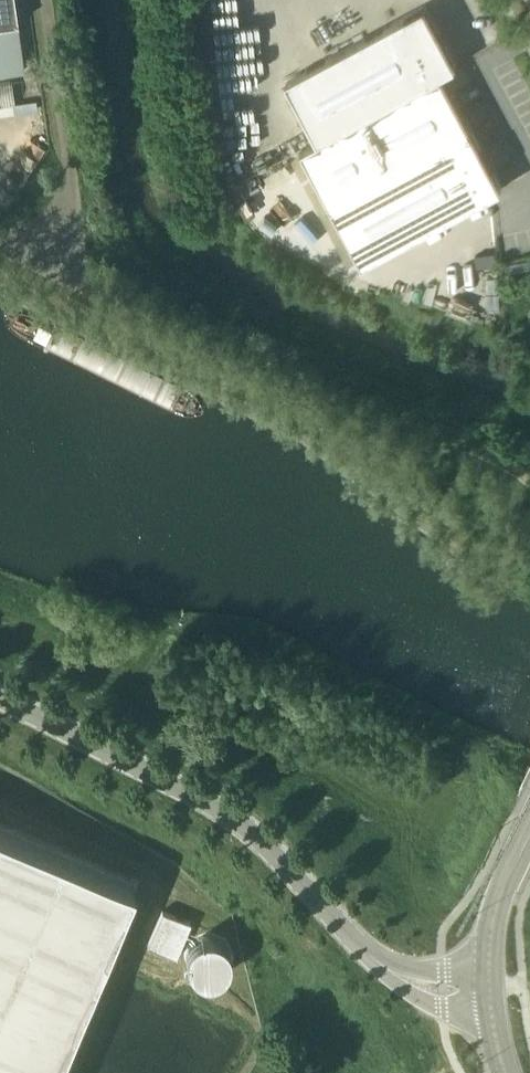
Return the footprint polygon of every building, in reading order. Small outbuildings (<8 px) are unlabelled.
[(25,70),(15,0),(0,0),(0,73),(25,70)] [(441,73),(457,65),(423,4),(290,77),(321,138),(441,73)] [(334,204),(473,130),(441,73),(321,138),(303,147),(334,204)] [(11,103),(10,85),(0,86),(0,104),(11,103)] [(365,261),(502,187),(494,170),(495,170),(483,148),(482,148),(472,130),(334,204),(365,261)] [(135,884),(0,827),(0,1072),(54,1072),(135,884)] [(147,944),(176,957),(191,922),(162,910),(147,944)]
